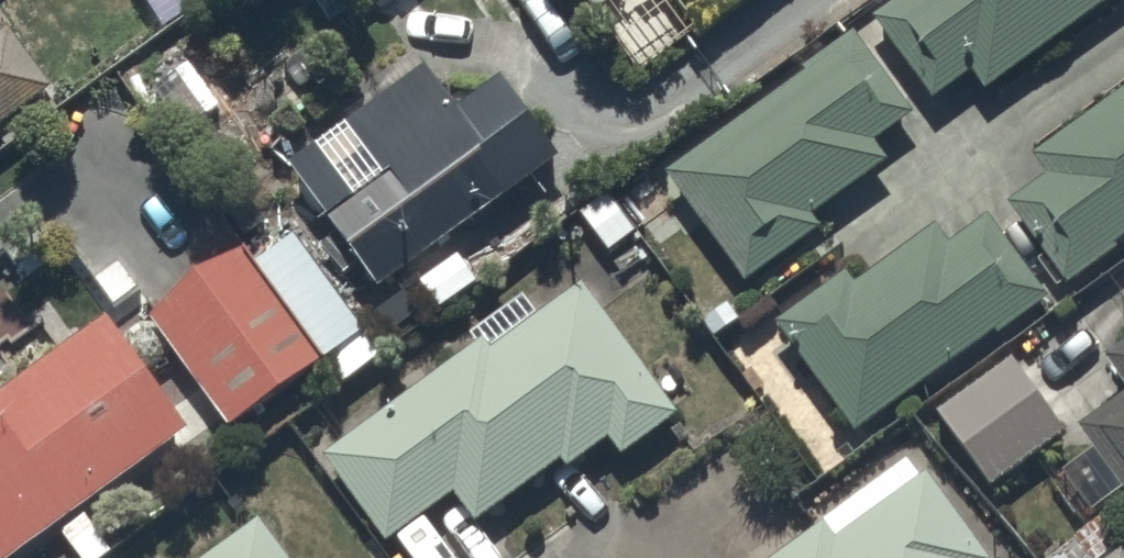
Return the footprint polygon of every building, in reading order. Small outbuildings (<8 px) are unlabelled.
[(875,12),(935,95),(974,67),(987,86),(1109,0),(894,0),(875,12)] [(54,87),(10,25),(0,33),(0,126),(54,87)] [(857,28),(667,167),(748,279),(823,224),(814,212),(890,156),(877,139),(915,111),(894,83),(909,72),(883,35),(869,45),(857,28)] [(428,61),(356,113),(389,158),(324,205),(379,281),(558,153),(522,102),(479,132),(428,61)] [(1036,148),(1051,169),(1010,199),(1071,284),(1123,246),(1123,239),(1122,236),(1123,234),(1123,85),(1036,148)] [(778,319),(856,427),(997,325),(1000,329),(1048,294),(1025,262),(1039,253),(1014,219),(1002,227),(991,212),(951,240),(939,223),(859,281),(849,267),(778,319)] [(246,242),(151,310),(232,423),(326,355),(344,380),(383,351),(295,229),(257,257),(246,242)] [(484,335),(326,451),(389,539),(455,490),(478,520),(564,456),(570,464),(610,434),(622,451),(678,409),(582,279),(492,345),(484,335)] [(169,441),(176,450),(201,432),(189,415),(186,418),(109,311),(0,389),(0,557),(6,557),(169,441)] [(1106,352),(1123,377),(1123,338),(1106,352)] [(1013,355),(940,407),(992,481),(1065,429),(1013,355)] [(1080,422),(1123,483),(1123,391),(1080,422)] [(928,468),(921,473),(909,456),(770,557),(991,557),(928,468)] [(258,515),(200,557),(290,557),(258,515)] [(1103,557),(1123,557),(1123,544),(1123,543),(1103,557)]
